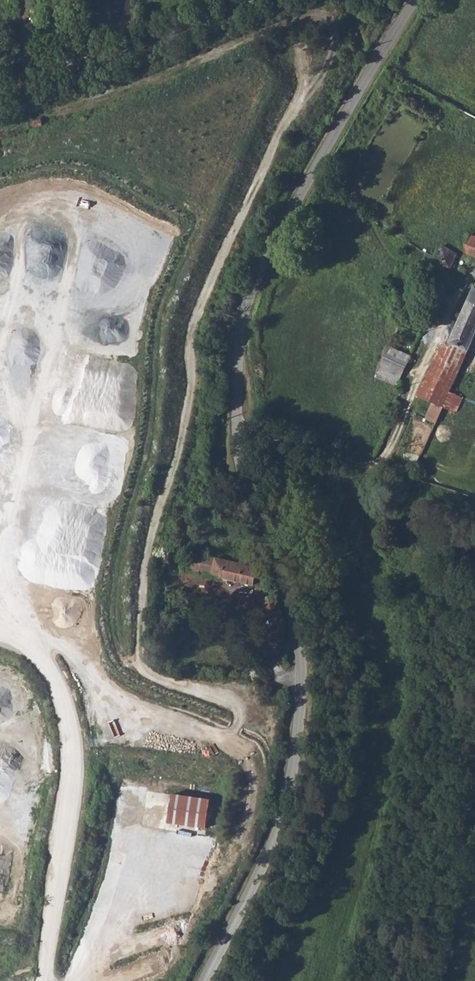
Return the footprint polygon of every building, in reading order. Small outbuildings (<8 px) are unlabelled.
[(471,235),(465,251),(474,255),(474,236),(471,235)] [(444,246),(434,256),(451,266),(456,254),(444,246)] [(425,250),(422,257),(432,262),(431,266),(443,273),(448,272),(451,266),(434,256),(425,250)] [(460,320),(474,327),(474,300),(470,297),(460,320)] [(452,341),(469,349),(474,335),(474,327),(460,320),(452,341)] [(400,343),(390,338),(376,375),(393,382),(397,384),(408,355),(397,350),(400,343)] [(419,397),(433,403),(443,407),(469,349),(452,341),(438,354),(419,397)] [(433,403),(427,418),(437,422),(443,407),(433,403)] [(190,552),(187,569),(198,573),(199,570),(221,576),(221,579),(251,585),(255,567),(190,552)] [(265,575),(262,578),(263,581),(265,583),(263,584),(265,599),(262,600),(267,620),(281,617),(272,582),(269,582),(269,577),(265,575)] [(208,827),(211,796),(172,793),(169,823),(208,827)]
